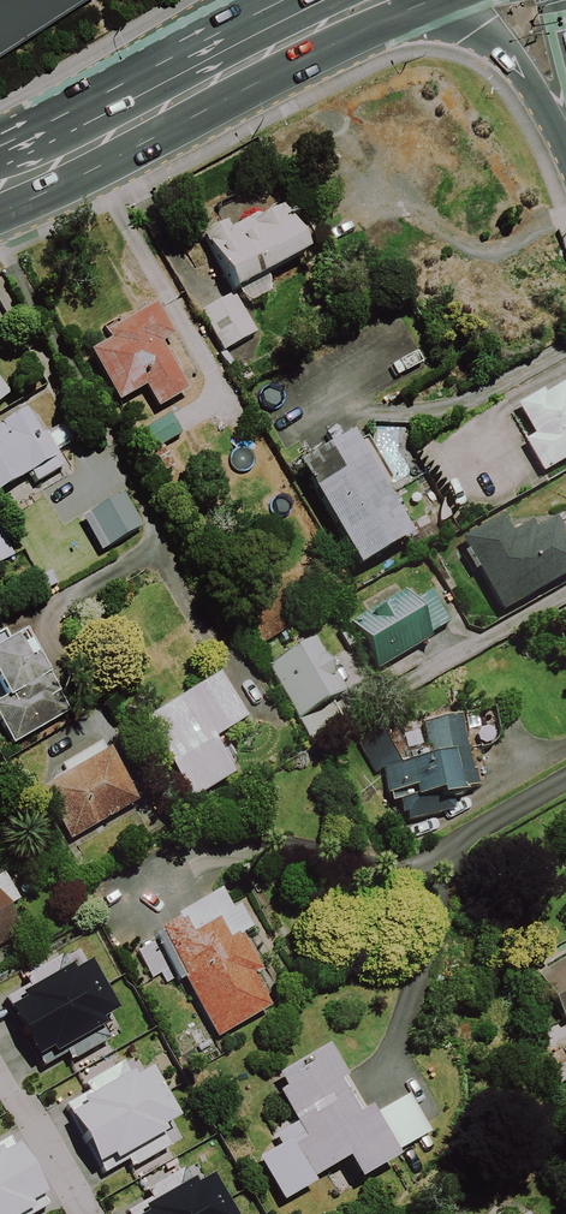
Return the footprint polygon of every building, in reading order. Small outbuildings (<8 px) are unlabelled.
[(95,0),(0,0),(0,65),(95,0)] [(233,297),(306,258),(281,211),(260,222),(258,218),(229,233),(225,226),(202,239),(233,297)] [(255,336),(233,297),(200,316),(222,355),(255,336)] [(173,341),(155,309),(104,337),(108,345),(88,357),(116,406),(144,391),(156,412),(186,395),(159,348),(173,341)] [(564,392),(562,388),(544,398),(541,394),(516,408),(533,438),(523,444),(542,476),(565,462),(565,391),(564,392)] [(24,415),(0,428),(0,494),(30,477),(35,486),(63,470),(44,436),(38,439),(24,415)] [(180,437),(168,417),(134,436),(146,457),(180,437)] [(356,574),(409,544),(349,440),(297,470),(356,574)] [(141,531),(122,497),(80,521),(99,555),(141,531)] [(529,528),(510,539),(500,521),(459,542),(500,616),(565,581),(565,549),(553,524),(533,535),(529,528)] [(0,532),(0,564),(13,558),(0,532)] [(448,627),(429,594),(409,606),(402,595),(349,626),(377,673),(429,642),(427,639),(448,627)] [(2,636),(0,637),(0,691),(6,701),(0,704),(0,725),(13,747),(67,716),(21,639),(8,647),(2,636)] [(344,697),(313,643),(266,669),(297,724),(344,697)] [(242,728),(216,684),(143,726),(189,804),(231,780),(211,745),(242,728)] [(484,776),(479,750),(486,750),(490,748),(494,745),(496,741),(497,736),(492,712),(354,741),(374,776),(382,772),(387,796),(390,796),(391,805),(399,803),(401,816),(406,815),(408,823),(440,817),(438,807),(463,802),(462,794),(476,792),(480,789),(483,785),(484,780),(484,776)] [(136,806),(101,744),(64,765),(71,776),(40,793),(68,844),(136,806)] [(23,930),(8,905),(22,897),(6,870),(0,873),(0,944),(23,930)] [(177,986),(182,983),(217,1042),(268,1013),(250,982),(258,978),(238,943),(247,938),(235,916),(227,920),(216,900),(173,924),(175,928),(156,938),(157,940),(136,952),(152,980),(161,975),(166,984),(173,980),(177,986)] [(31,982),(9,993),(47,1064),(70,1052),(73,1060),(113,1039),(104,1023),(111,1020),(108,1014),(123,1007),(96,955),(80,963),(78,959),(70,963),(65,953),(26,973),(31,982)] [(534,976),(562,1023),(565,1021),(565,956),(534,976)] [(405,1151),(403,1147),(433,1130),(411,1092),(381,1109),(376,1101),(367,1106),(348,1073),(352,1071),(333,1039),(282,1069),(290,1083),(282,1088),(300,1119),(277,1132),(283,1143),(263,1155),(288,1198),(320,1179),(317,1174),(354,1153),(366,1174),(405,1151)] [(543,1059),(558,1086),(565,1081),(565,1046),(543,1059)] [(91,1090),(69,1101),(107,1172),(130,1160),(133,1168),(173,1147),(164,1131),(171,1128),(168,1122),(183,1115),(156,1063),(140,1071),(138,1067),(130,1071),(125,1061),(86,1081),(91,1090)] [(24,1138),(18,1141),(14,1134),(0,1142),(0,1213),(32,1213),(49,1205),(42,1193),(52,1188),(24,1138)] [(131,1207),(135,1213),(242,1213),(217,1168),(202,1177),(200,1172),(192,1176),(187,1166),(148,1186),(152,1195),(131,1207)]
